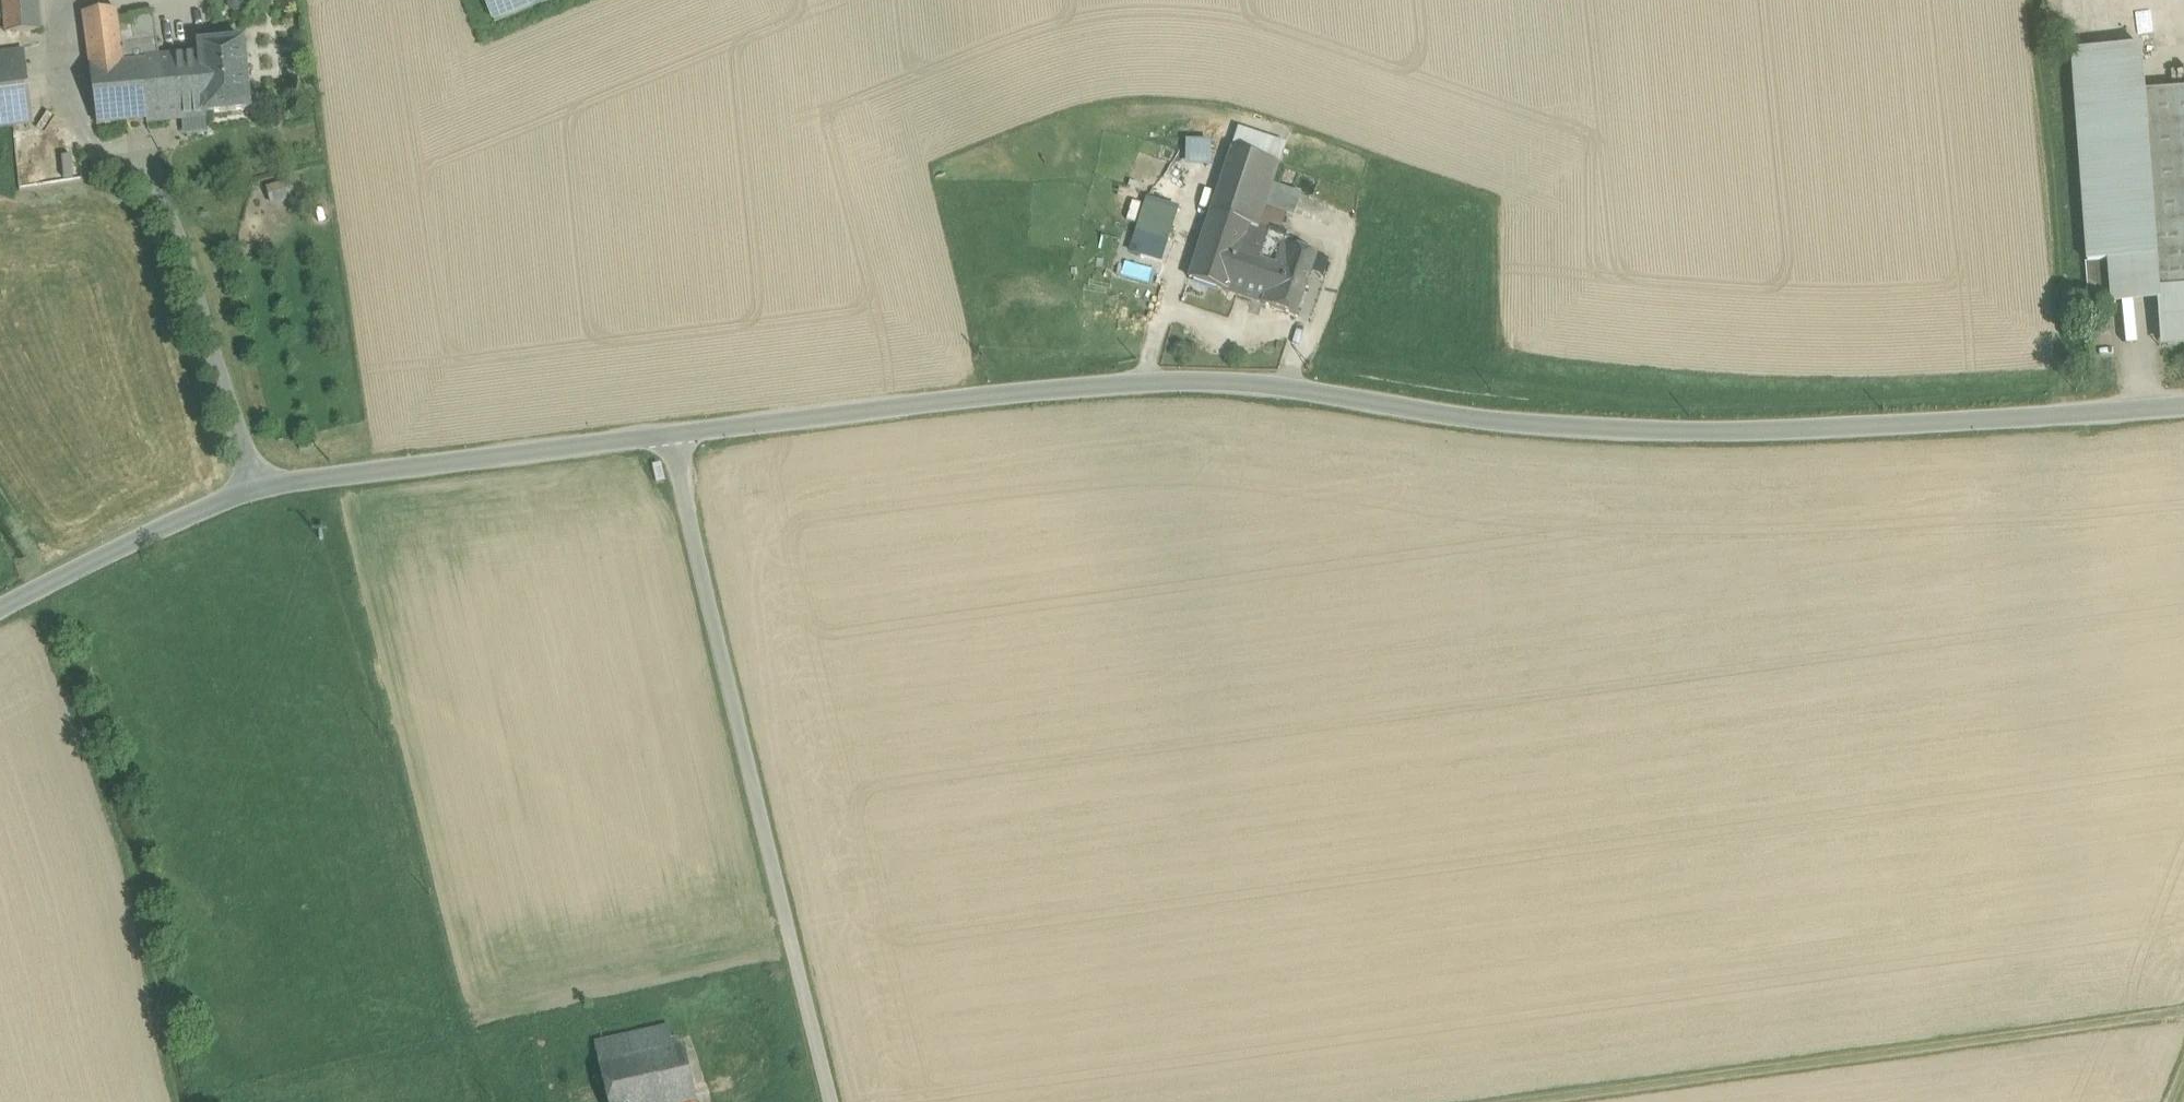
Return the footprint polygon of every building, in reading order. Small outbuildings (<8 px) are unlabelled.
[(6,34),(42,30),(39,0),(3,0),(6,34)] [(485,19),(541,0),(478,0),(485,19)] [(117,10),(83,14),(90,67),(124,63),(118,19),(117,10)] [(154,13),(129,16),(129,18),(133,42),(158,39),(154,13)] [(133,42),(129,18),(118,19),(124,63),(142,62),(160,60),(160,59),(158,39),(133,42)] [(244,41),(200,45),(201,55),(207,114),(250,110),(244,41)] [(2140,47),(2071,52),(2087,263),(2109,261),(2109,262),(2155,258),(2142,93),(2143,93),(2140,47)] [(0,55),(0,127),(34,123),(24,52),(0,55)] [(201,55),(160,59),(160,60),(142,62),(147,121),(207,116),(207,114),(201,55)] [(124,63),(90,67),(98,125),(147,121),(142,62),(124,63)] [(2142,93),(2155,258),(2158,292),(2183,290),(2183,90),(2143,93),(2142,93)] [(1183,142),(1183,158),(1208,159),(1209,142),(1183,142)] [(1284,169),(1234,153),(1189,288),(1298,323),(1320,260),(1289,248),(1292,235),(1265,227),(1284,169)] [(1134,230),(1145,234),(1139,253),(1162,260),(1177,209),(1143,199),(1134,230)] [(2087,263),(2085,263),(2088,308),(2112,306),(2109,262),(2109,261),(2087,263)] [(2158,292),(2159,303),(2183,301),(2183,290),(2158,292)] [(595,1045),(608,1101),(697,1101),(684,1046),(679,1048),(676,1041),(673,1042),(670,1027),(595,1045)]
